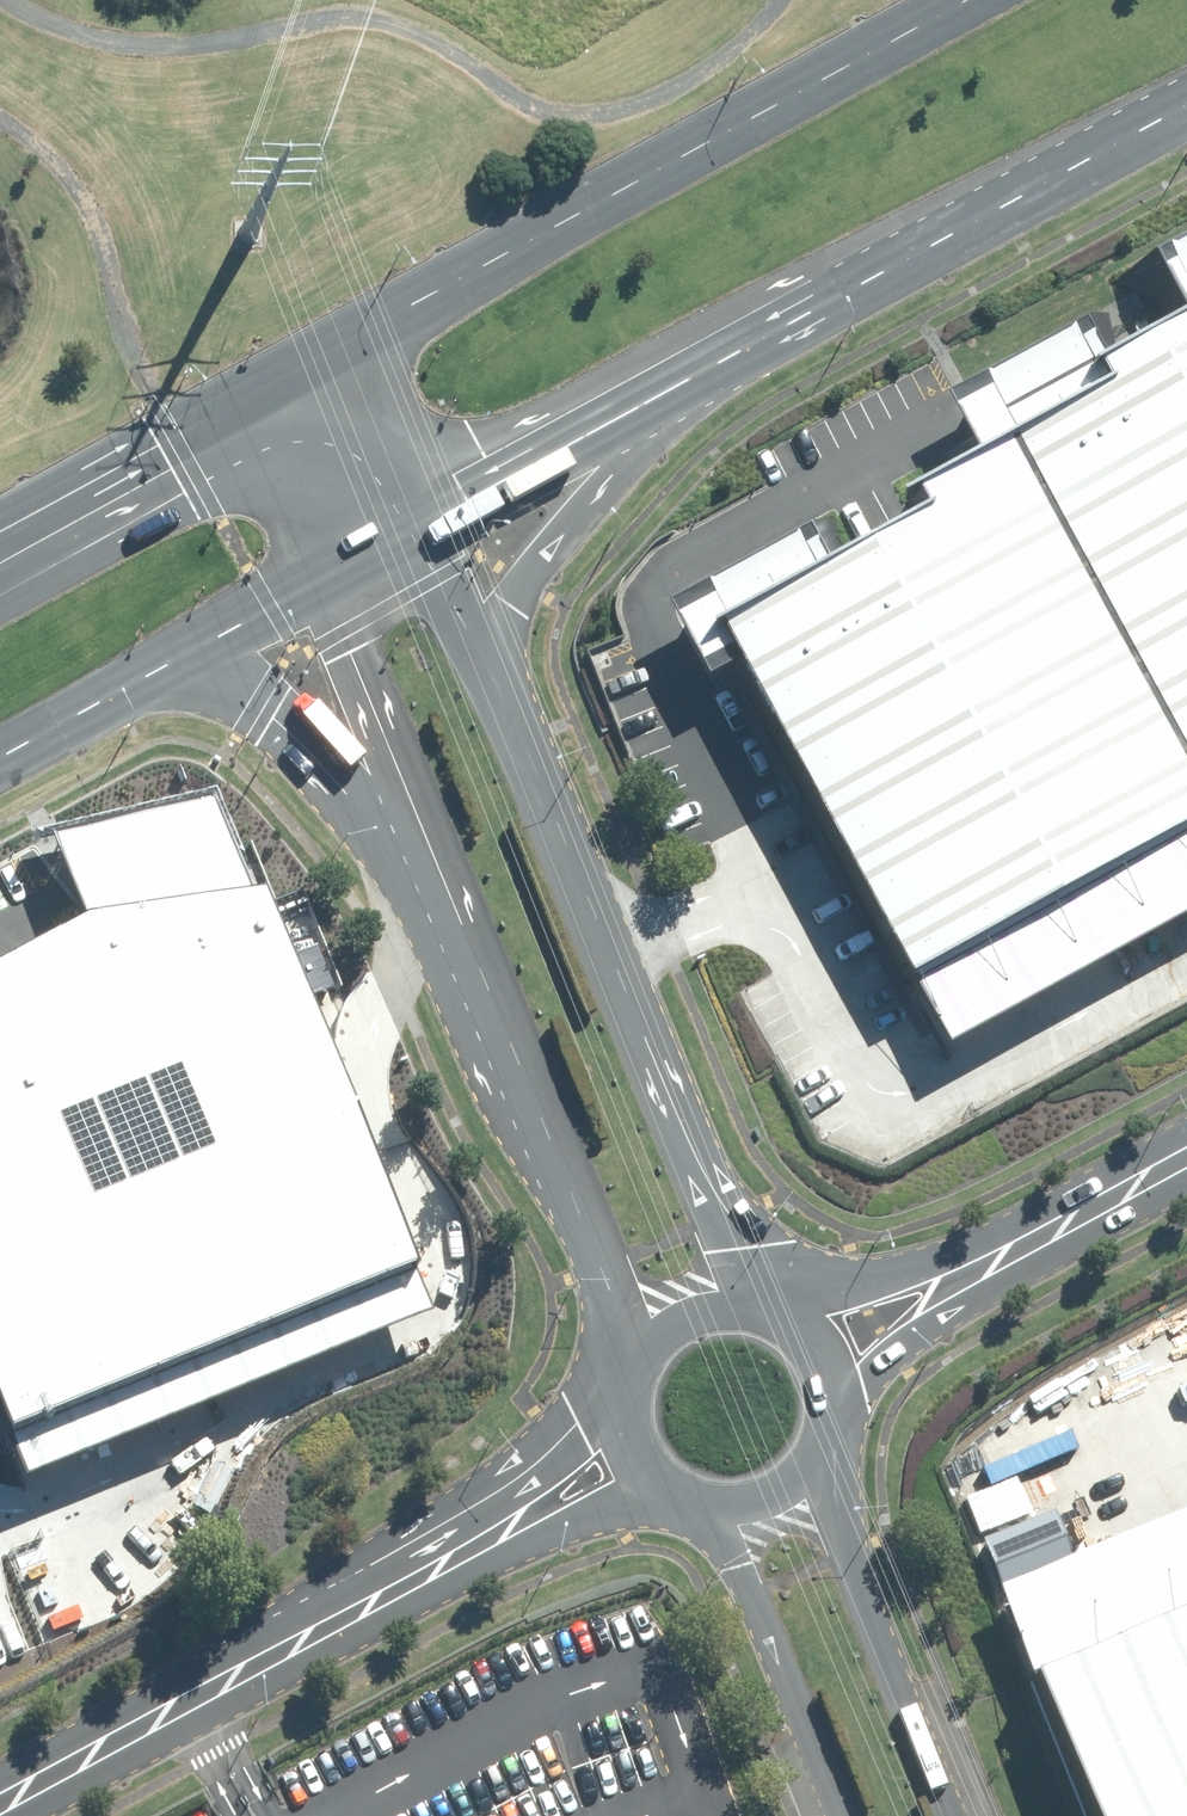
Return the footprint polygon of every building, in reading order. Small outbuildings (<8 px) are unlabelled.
[(944,1049),(1186,917),(1186,239),(1147,261),(1181,325),(1102,368),(1080,328),(940,403),(972,462),(909,496),(921,519),(852,556),(832,519),(664,610),(702,679),(733,663),(800,787),(944,1049)] [(0,962),(0,1448),(18,1493),(425,1319),(255,892),(237,894),(203,804),(47,849),(77,917),(0,962)] [(1099,1815),(1186,1815),(1186,1513),(1000,1590),(1099,1815)]
